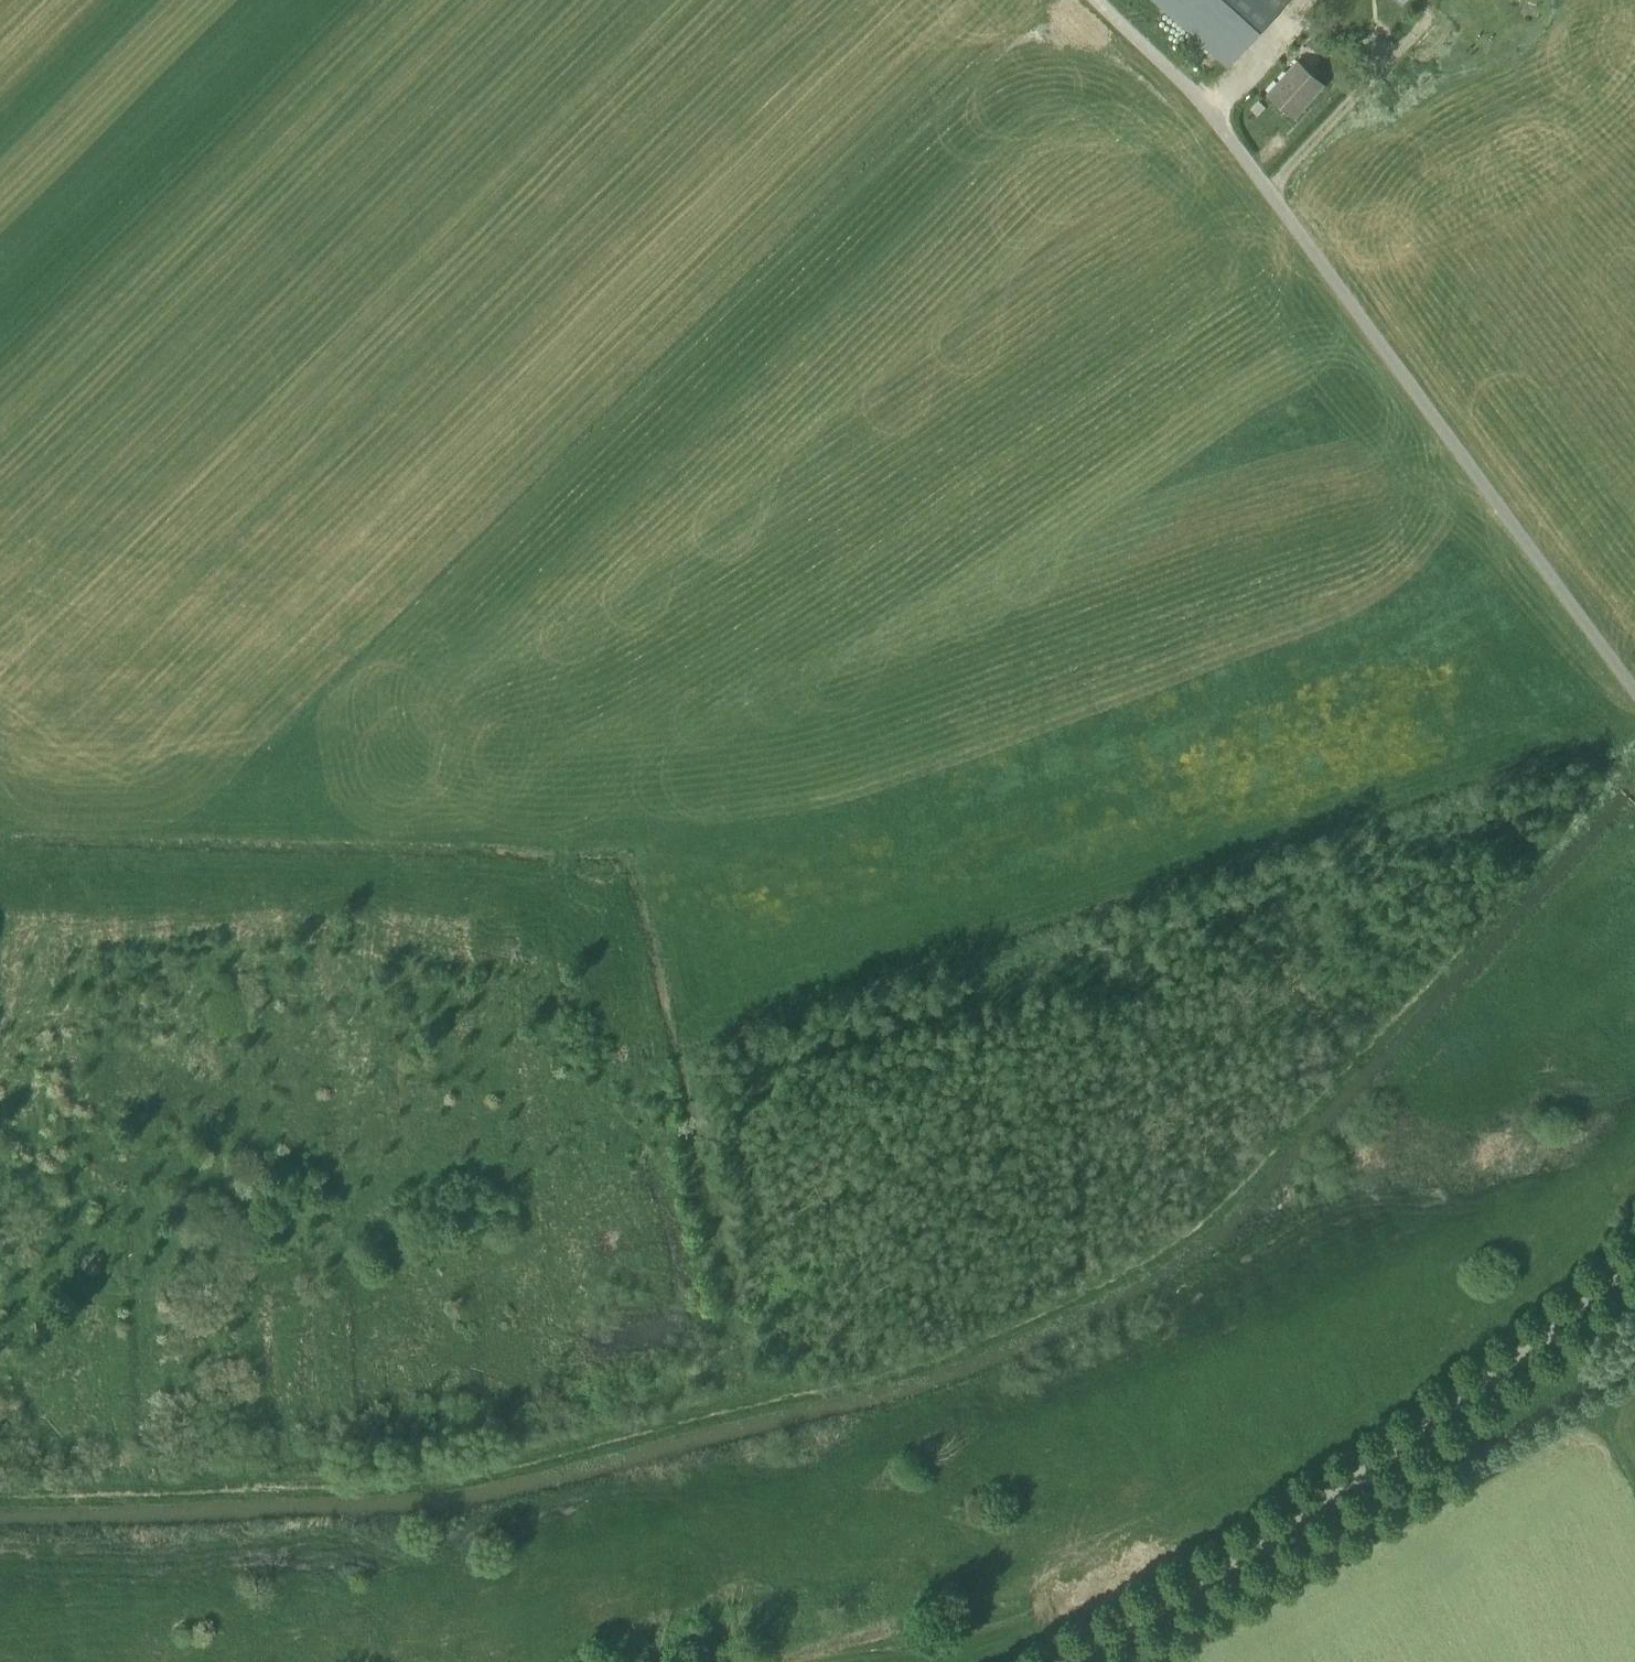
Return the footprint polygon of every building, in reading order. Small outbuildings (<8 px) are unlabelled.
[(1288,0),(1153,0),(1227,67),(1288,0)] [(1295,117),(1323,86),(1297,62),(1269,94),(1295,117)]
